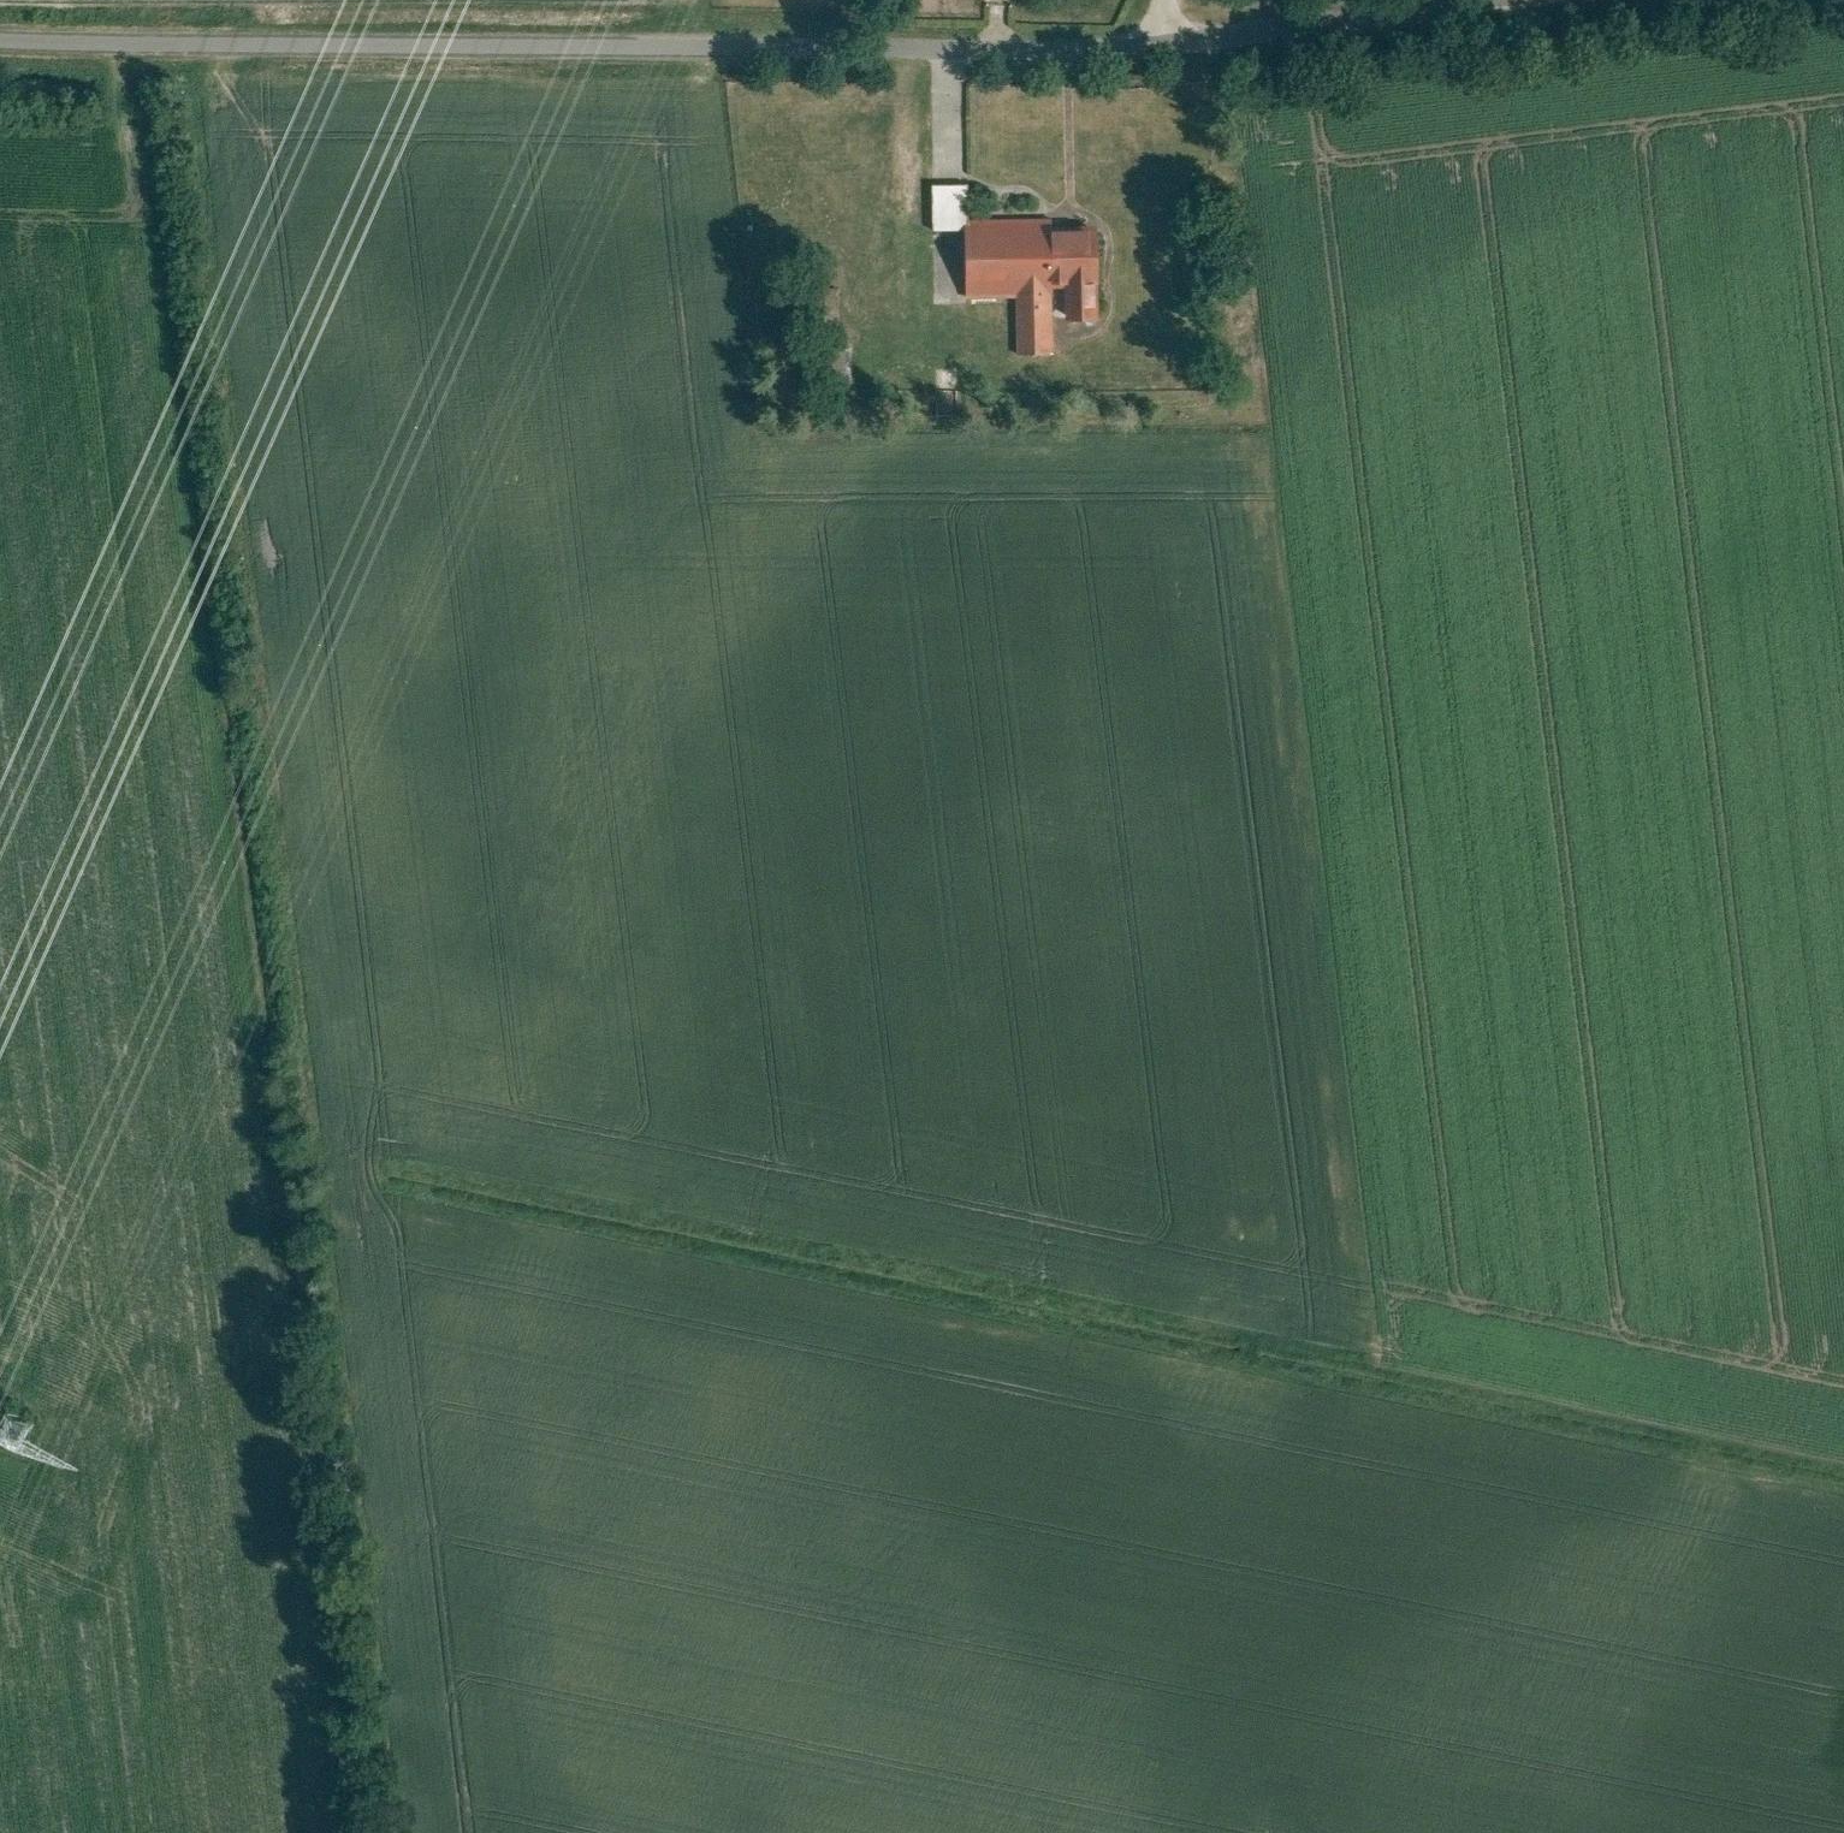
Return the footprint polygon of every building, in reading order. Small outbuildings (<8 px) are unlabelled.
[(1042,219),(961,222),(963,301),(1013,299),(1014,356),(1053,355),(1052,319),(1062,319),(1062,323),(1097,322),(1094,225),(1043,227),(1042,219)]
